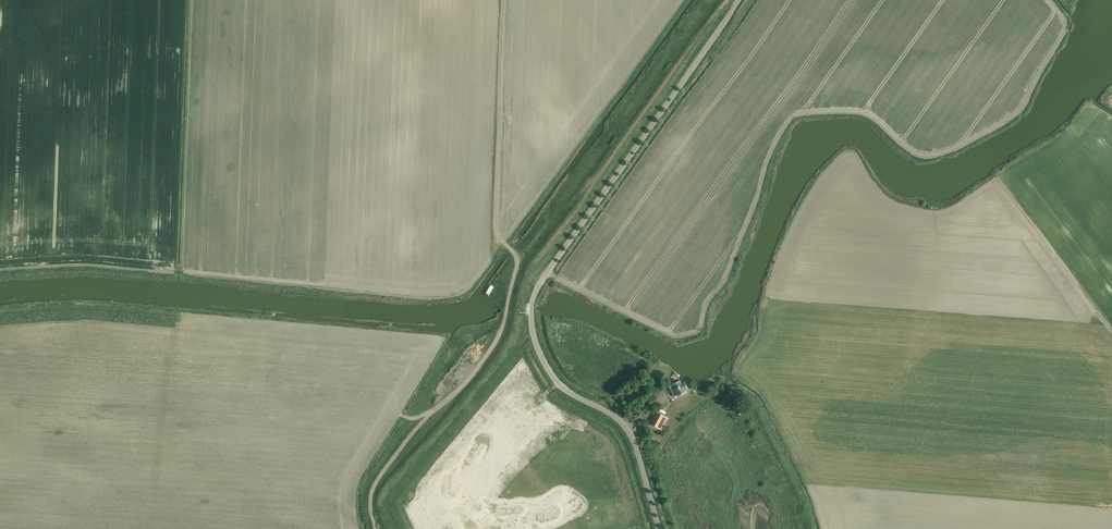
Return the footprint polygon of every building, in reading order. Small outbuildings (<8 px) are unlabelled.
[(648,375),(636,384),(643,392),(654,384),(648,375)] [(684,383),(681,384),(680,382),(671,386),(677,397),(685,393),(684,390),(687,389),(684,383)] [(649,429),(658,434),(660,430),(651,425),(649,429)]
